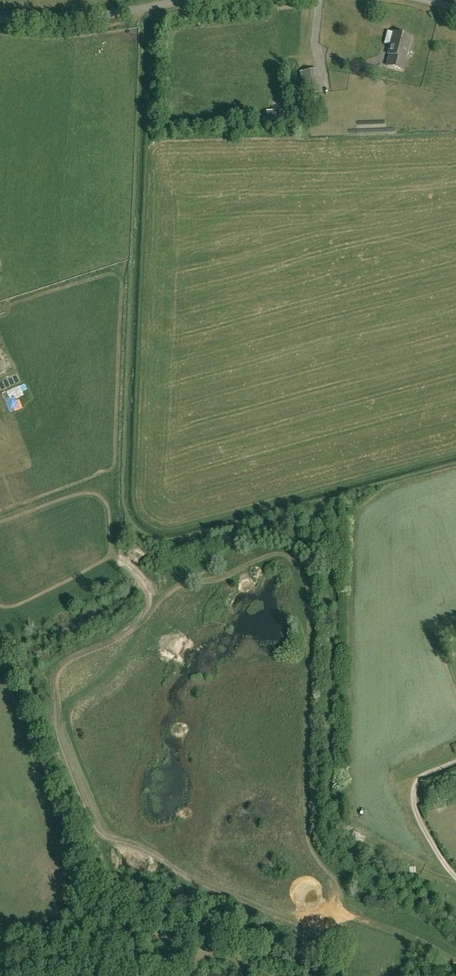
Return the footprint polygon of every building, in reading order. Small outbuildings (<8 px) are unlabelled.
[(395,33),(391,45),(389,55),(386,65),(393,67),(405,70),(408,59),(406,59),(412,37),(395,32),(395,33)] [(305,96),(321,94),(317,70),(300,72),(305,96)] [(434,93),(437,83),(425,80),(422,89),(434,93)]
